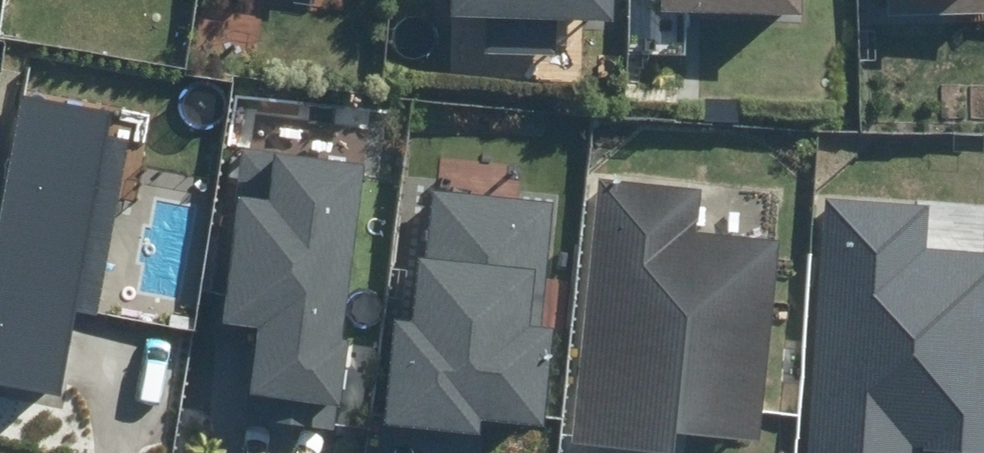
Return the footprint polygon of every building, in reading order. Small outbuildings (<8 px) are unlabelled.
[(451,15),(610,20),(610,0),(452,0),(451,15)] [(661,9),(803,14),(803,0),(661,0),(661,9)] [(892,17),(983,12),(983,0),(891,0),(892,17)] [(0,211),(0,385),(58,396),(74,308),(98,312),(131,137),(109,133),(113,112),(21,96),(0,211)] [(246,415),(336,427),(347,339),(342,338),(364,164),(241,148),(219,323),(257,328),(246,415)] [(570,444),(656,452),(678,452),(680,431),(759,440),(781,240),(696,231),(701,189),(600,178),(570,444)] [(394,318),(384,424),(483,434),(484,419),(544,425),(553,329),(542,328),(554,200),(434,189),(427,259),(418,258),(412,319),(394,318)] [(809,452),(912,452),(912,442),(924,442),(923,451),(957,452),(983,452),(983,254),(928,250),(932,204),(826,197),(809,452)]
